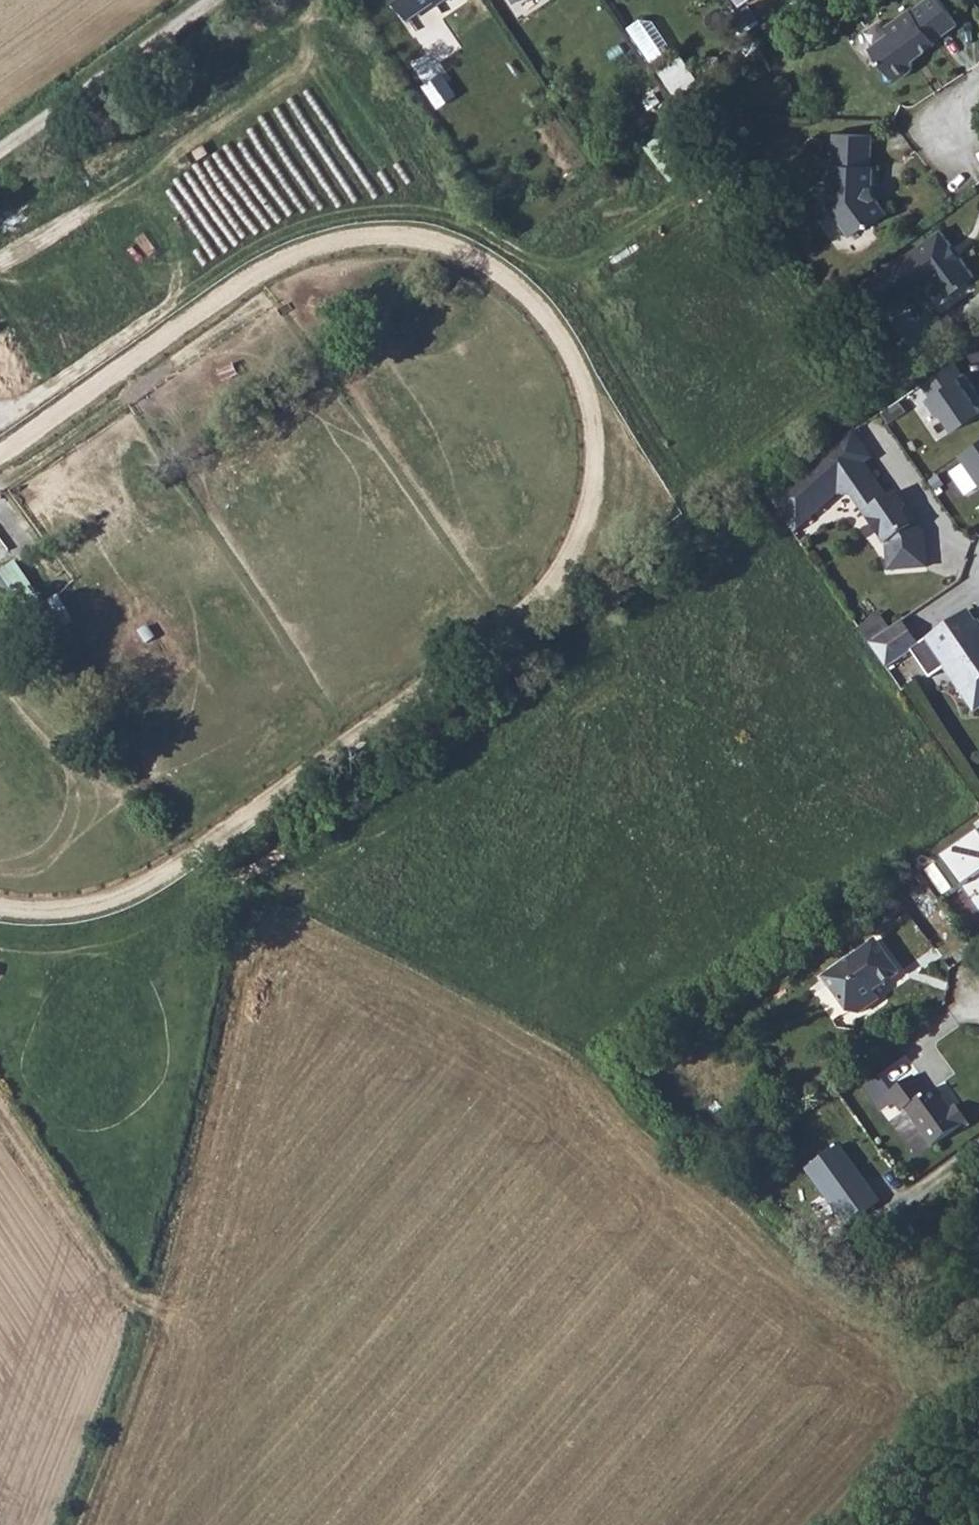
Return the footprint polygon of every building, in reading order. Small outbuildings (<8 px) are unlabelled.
[(411,24),(440,5),(443,9),(455,0),(395,0),(411,24)] [(943,0),(928,0),(888,27),(892,34),(872,48),(894,78),(901,79),(913,71),(914,64),(911,59),(923,51),(924,54),(938,44),(936,41),(960,24),(943,0)] [(651,14),(631,27),(651,58),(671,45),(651,14)] [(871,132),(836,129),(834,160),(832,160),(829,201),(849,234),(864,223),(870,223),(886,211),(870,188),(872,162),(869,162),(871,132)] [(968,279),(936,232),(858,287),(877,313),(912,287),(914,290),(927,280),(940,299),(968,279)] [(978,417),(978,403),(961,377),(964,375),(953,360),(920,385),(927,394),(922,400),(950,438),(978,417)] [(890,498),(864,466),(872,460),(852,435),(771,499),(793,531),(841,495),(843,498),(857,500),(892,546),(895,569),(932,565),(928,531),(921,521),(916,525),(907,513),(908,505),(898,493),(890,498)] [(978,481),(978,443),(961,455),(978,481)] [(0,571),(0,577),(15,601),(36,588),(18,560),(0,571)] [(977,622),(959,634),(950,622),(915,647),(899,623),(869,643),(886,668),(907,653),(926,680),(942,669),(940,666),(951,658),(958,668),(951,674),(969,700),(978,692),(978,625),(977,622)] [(939,855),(978,912),(978,828),(939,855)] [(822,976),(845,1011),(859,1012),(874,1000),(876,998),(870,991),(898,971),(874,940),(822,976)] [(905,1109),(932,1147),(966,1121),(954,1106),(950,1109),(934,1087),(923,1095),(910,1078),(887,1094),(901,1112),(905,1109)] [(803,1165),(841,1223),(876,1200),(838,1142),(803,1165)]
